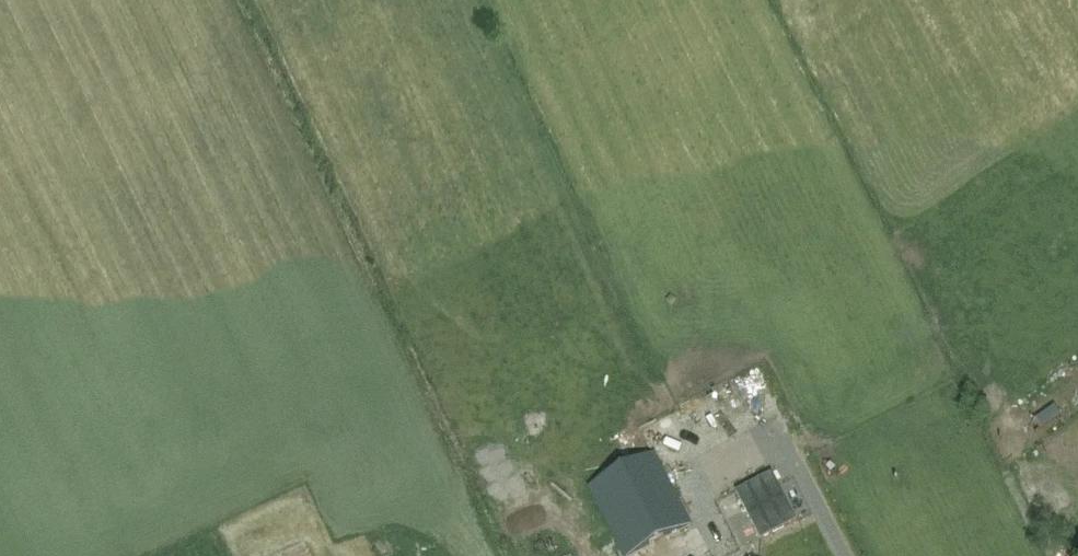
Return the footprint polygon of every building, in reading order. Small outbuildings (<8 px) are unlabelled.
[(690,526),(654,455),(590,488),(625,555),(632,555),(690,526)] [(772,474),(736,491),(736,492),(761,540),(797,521),(772,474)]
